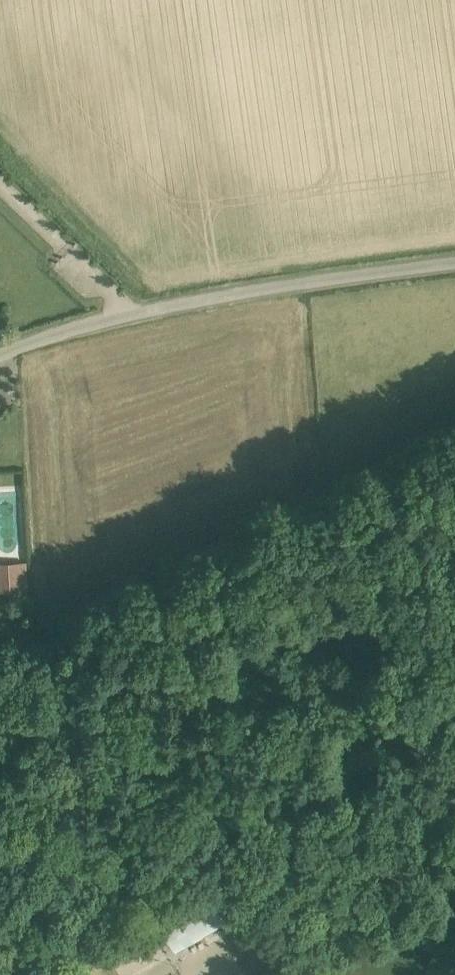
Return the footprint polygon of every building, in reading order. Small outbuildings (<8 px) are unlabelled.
[(27,576),(15,576),(16,591),(28,590),(27,576)] [(227,874),(156,912),(175,949),(193,939),(194,942),(204,936),(202,933),(236,915),(237,917),(247,912),(227,874)]
